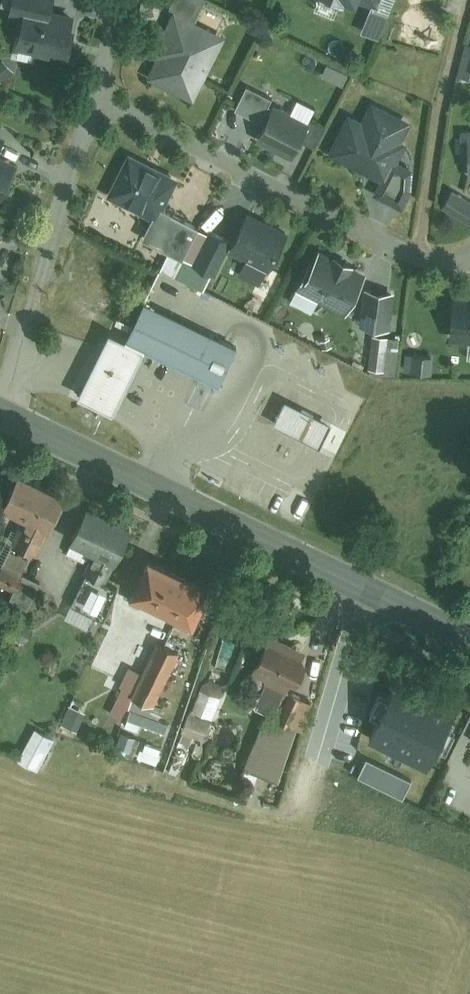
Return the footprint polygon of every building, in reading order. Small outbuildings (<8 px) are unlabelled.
[(56,11),(58,0),(11,0),(9,12),(22,14),(16,47),(69,57),(77,15),(56,11)] [(164,6),(172,10),(194,19),(201,0),(166,0),(164,6)] [(196,97),(226,35),(194,19),(172,10),(152,51),(158,53),(148,74),(196,97)] [(466,40),(459,73),(469,75),(469,41),(466,40)] [(0,60),(0,83),(4,87),(16,73),(1,59),(0,60)] [(349,72),(327,62),(321,75),(343,84),(349,72)] [(266,121),(274,104),(270,101),(273,95),(247,82),(236,106),(266,121)] [(347,111),(327,152),(383,179),(394,155),(412,118),(370,98),(361,117),(347,111)] [(312,117),(276,100),(274,104),(266,121),(258,137),(294,155),(302,138),(312,117)] [(312,117),(302,138),(316,145),(326,124),(312,117)] [(131,151),(110,193),(153,214),(158,216),(163,205),(178,175),(131,151)] [(394,155),(383,179),(376,193),(402,205),(415,180),(414,164),(394,155)] [(11,166),(0,161),(0,195),(11,166)] [(452,186),(442,204),(469,219),(469,195),(452,186)] [(199,223),(163,205),(158,216),(153,214),(142,236),(170,249),(162,267),(175,273),(198,225),(199,223)] [(232,235),(227,247),(246,256),(248,253),(269,262),(266,267),(271,269),(290,228),(245,208),(232,235)] [(208,229),(198,225),(175,273),(205,287),(212,270),(215,271),(227,247),(232,235),(210,225),(208,229)] [(100,246),(95,260),(113,266),(117,252),(100,246)] [(321,249),(299,290),(346,314),(367,274),(321,249)] [(365,285),(361,323),(391,326),(395,288),(365,285)] [(451,335),(469,336),(469,290),(455,289),(451,335)] [(145,297),(128,333),(127,336),(144,344),(141,350),(204,380),(217,385),(238,340),(145,297)] [(372,332),(369,367),(397,369),(400,335),(372,332)] [(430,352),(411,351),(410,370),(429,371),(430,352)] [(289,398),(277,424),(323,447),(335,421),(289,398)] [(2,504),(25,515),(13,542),(37,553),(65,491),(17,470),(2,504)] [(135,520),(89,499),(69,543),(97,555),(75,603),(105,617),(120,585),(109,580),(135,520)] [(149,549),(131,590),(192,616),(210,575),(149,549)] [(0,570),(0,586),(14,592),(23,571),(3,562),(0,570)] [(41,579),(23,571),(14,592),(10,602),(27,609),(41,579)] [(20,623),(13,637),(27,645),(35,630),(20,623)] [(272,630),(254,668),(296,687),(314,649),(272,630)] [(142,669),(133,691),(157,702),(183,646),(158,635),(142,669)] [(133,691),(142,669),(130,664),(109,711),(122,716),(133,691)] [(427,763),(456,705),(399,677),(370,735),(427,763)] [(291,690),(280,717),(297,725),(303,727),(315,700),(291,690)] [(191,710),(183,729),(206,739),(214,720),(191,710)] [(262,720),(246,766),(280,779),(297,725),(280,717),(262,720)] [(36,726),(19,762),(41,772),(58,737),(36,726)]
